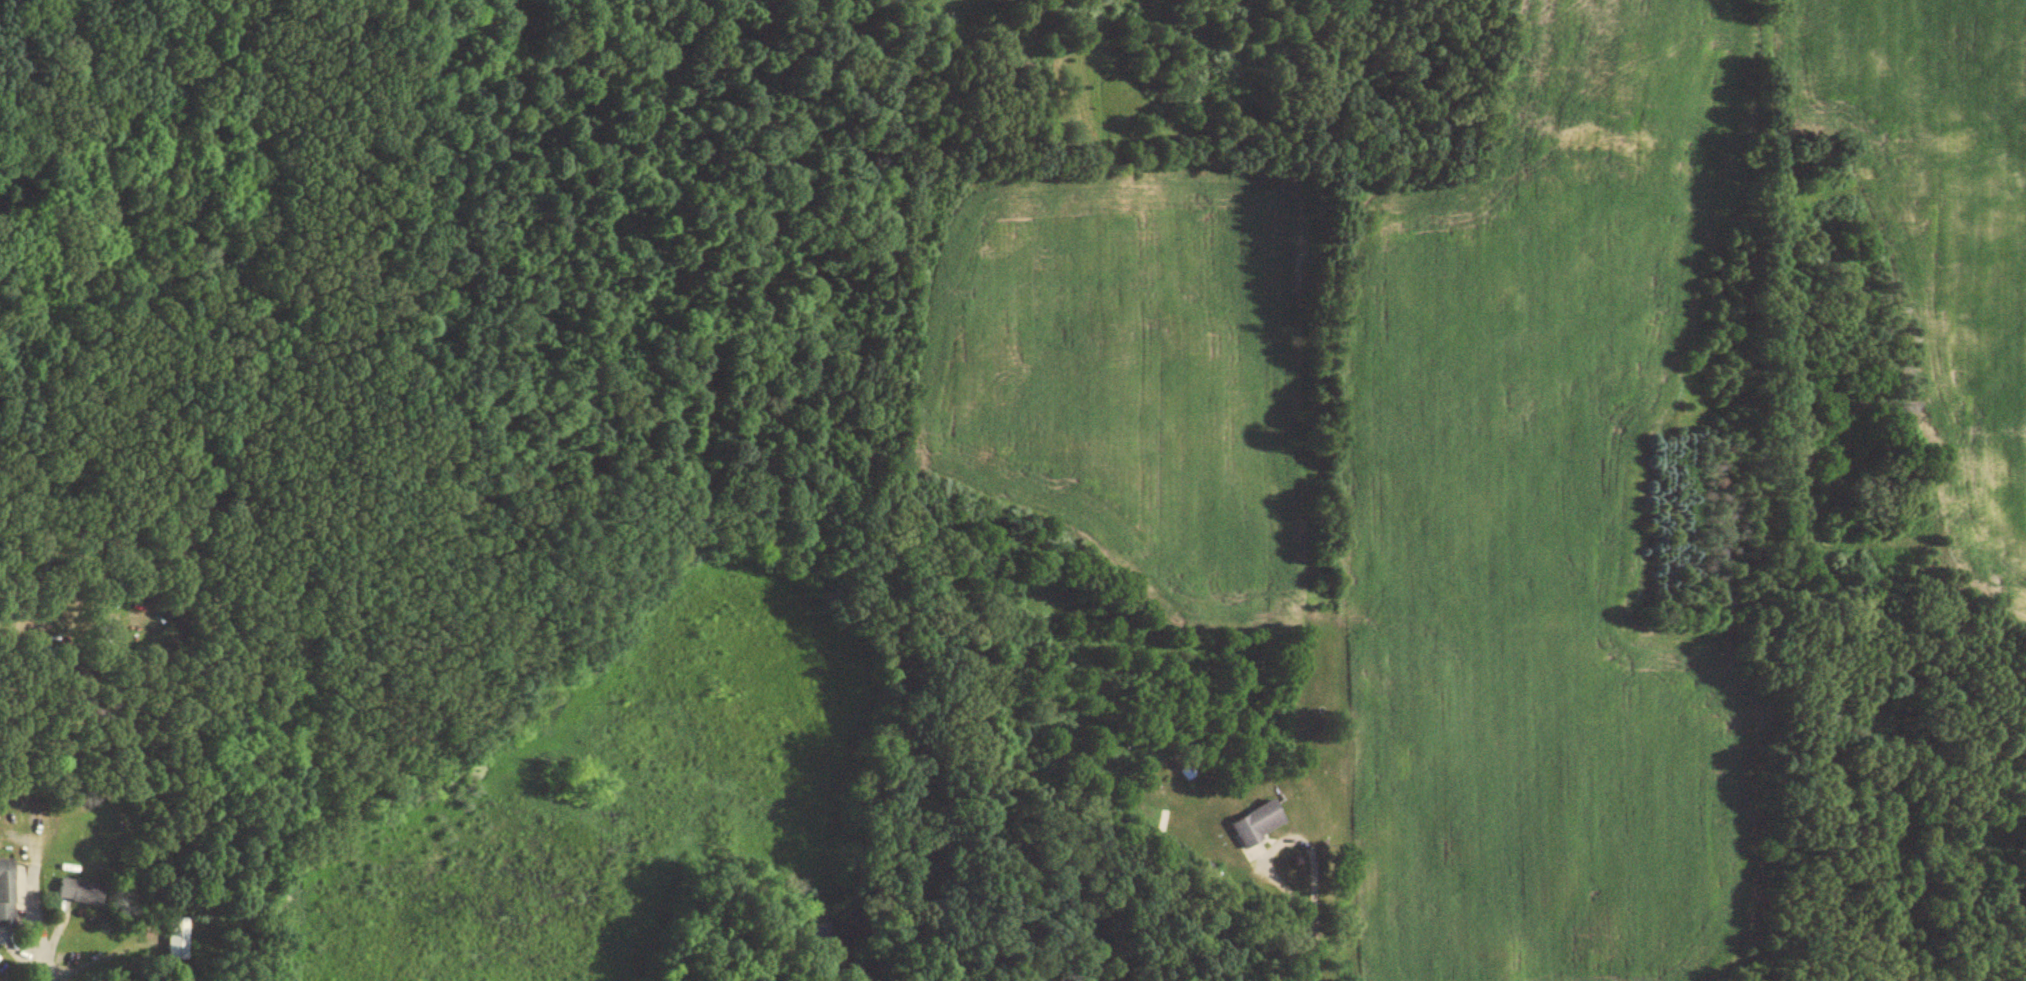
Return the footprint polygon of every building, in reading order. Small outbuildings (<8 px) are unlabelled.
[(1229,829),(1243,853),(1285,829),(1271,804),(1229,829)] [(56,902),(100,912),(105,890),(61,880),(56,902)] [(191,921),(169,921),(168,963),(191,963),(191,921)]
